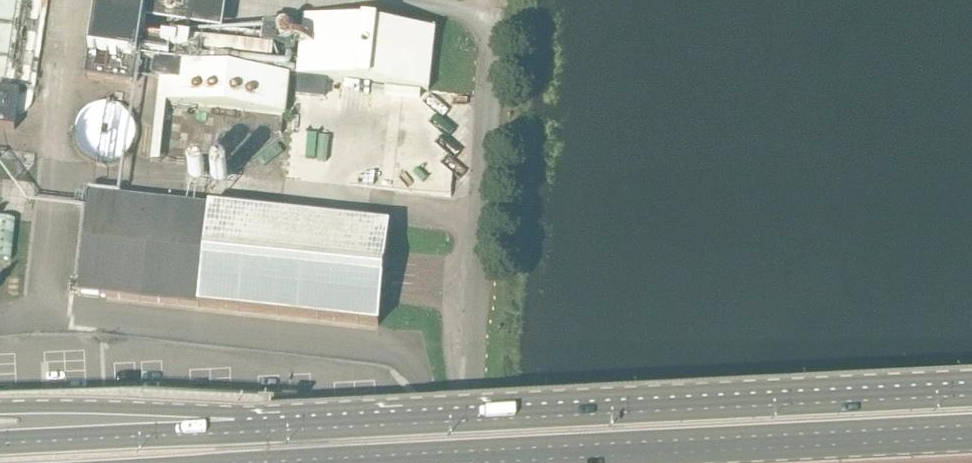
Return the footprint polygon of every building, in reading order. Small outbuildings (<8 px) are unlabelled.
[(223,29),(228,0),(98,0),(90,52),(138,59),(145,18),(223,29)] [(377,25),(305,17),(298,76),(429,91),(436,31),(377,25)] [(85,78),(134,86),(138,59),(90,52),(89,52),(85,78)] [(170,82),(180,84),(183,63),(156,59),(152,79),(170,82)] [(286,116),(291,77),(292,75),(183,63),(180,84),(170,82),(168,103),(286,116)] [(15,131),(21,94),(9,93),(0,91),(0,128),(15,131)] [(121,107),(81,107),(81,147),(97,147),(97,161),(124,161),(124,130),(121,130),(121,107)] [(390,228),(89,195),(78,295),(379,327),(380,313),(382,293),(386,261),(387,251),(390,228)] [(16,259),(17,218),(0,218),(0,259),(16,259)]
